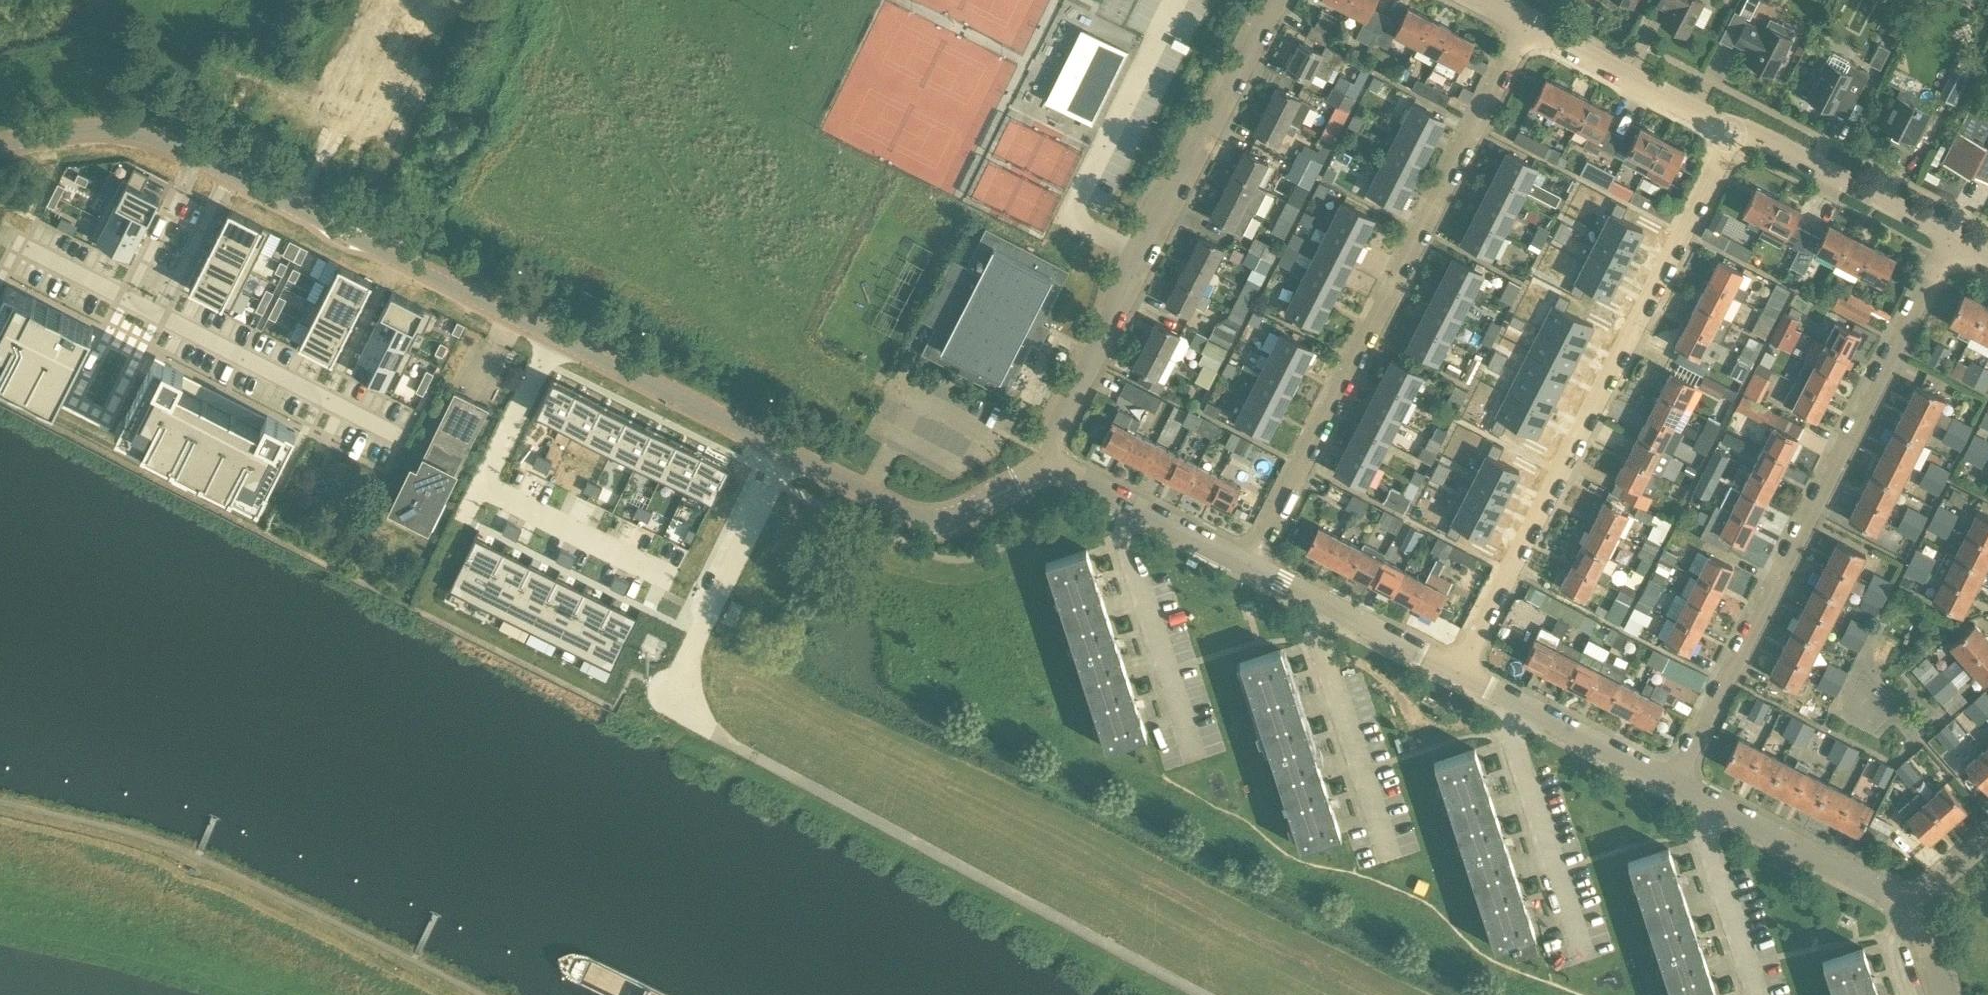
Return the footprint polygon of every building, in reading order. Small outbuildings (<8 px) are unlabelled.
[(1349,0),(1328,0),(1345,8),(1349,0)] [(1345,8),(1365,19),(1355,37),(1370,45),(1372,40),(1376,33),(1373,31),(1382,12),(1373,7),(1376,0),(1349,0),(1345,8)] [(1662,24),(1685,37),(1703,2),(1699,0),(1675,0),(1662,24)] [(1740,10),(1751,15),(1758,0),(1745,0),(1740,10)] [(1376,33),(1372,40),(1387,47),(1390,40),(1392,41),(1395,35),(1417,46),(1431,19),(1408,7),(1401,22),(1391,17),(1381,35),(1376,33)] [(1330,35),(1338,20),(1321,11),(1313,26),(1330,35)] [(1382,12),(1373,31),(1376,33),(1381,35),(1391,17),(1386,14),(1382,12)] [(1453,30),(1431,19),(1417,46),(1438,56),(1431,68),(1433,69),(1453,30)] [(1776,30),(1775,31),(1766,26),(1763,31),(1746,22),(1735,44),(1753,53),(1747,63),(1754,66),(1755,71),(1762,75),(1767,73),(1773,76),(1792,40),(1790,39),(1790,37),(1791,35),(1790,33),(1789,31),(1788,29),(1786,28),(1785,27),(1783,27),(1780,27),(1778,28),(1776,30)] [(1453,30),(1433,69),(1455,80),(1475,42),(1453,30)] [(1128,52),(1092,33),(1055,106),(1092,124),(1128,52)] [(1325,45),(1322,53),(1301,42),(1288,68),(1311,80),(1315,73),(1328,79),(1334,68),(1338,69),(1345,55),(1325,45)] [(1890,48),(1878,42),(1868,61),(1880,67),(1890,48)] [(1803,47),(1798,45),(1794,52),(1799,55),(1803,47)] [(1357,51),(1351,47),(1346,55),(1353,59),(1357,51)] [(1830,53),(1826,61),(1807,98),(1834,112),(1842,96),(1854,103),(1869,74),(1849,64),(1847,59),(1832,52),(1830,53)] [(1477,55),(1475,61),(1476,65),(1484,69),(1488,61),(1481,57),(1477,55)] [(1964,59),(1960,66),(1971,71),(1974,63),(1964,59)] [(1376,91),(1382,80),(1373,75),(1367,86),(1376,91)] [(1555,117),(1569,90),(1547,78),(1533,105),(1555,117)] [(1416,79),(1412,88),(1420,92),(1421,92),(1426,83),(1425,83),(1416,79)] [(1426,83),(1421,92),(1444,104),(1449,95),(1426,83)] [(1325,100),(1349,111),(1355,99),(1332,86),(1325,100)] [(1267,110),(1298,126),(1300,127),(1311,104),(1278,87),(1267,110)] [(1881,127),(1901,137),(1897,145),(1912,152),(1931,114),(1920,108),(1913,95),(1900,89),(1881,127)] [(1569,90),(1555,117),(1577,129),(1591,101),(1569,90)] [(1444,119),(1414,104),(1403,98),(1392,120),(1403,126),(1402,126),(1432,142),(1444,119)] [(1591,101),(1577,129),(1588,135),(1582,146),(1596,153),(1599,148),(1605,151),(1614,132),(1605,127),(1612,113),(1591,101)] [(1349,111),(1335,105),(1330,115),(1343,121),(1349,111)] [(1298,126),(1267,110),(1255,132),(1278,144),(1285,131),(1293,135),(1298,126)] [(1352,115),(1348,124),(1358,128),(1362,120),(1352,115)] [(1432,142),(1402,126),(1391,148),(1421,163),(1432,142)] [(1623,137),(1614,155),(1624,161),(1627,154),(1649,166),(1663,138),(1641,127),(1633,142),(1623,137)] [(1329,142),(1332,143),(1336,135),(1323,129),(1319,137),(1329,142)] [(1976,172),(1974,176),(1987,183),(1987,130),(1975,134),(1972,139),(1960,132),(1943,164),(1969,177),(1972,170),(1976,172)] [(1518,131),(1513,141),(1536,153),(1541,143),(1518,131)] [(1614,132),(1605,151),(1609,153),(1614,155),(1623,137),(1619,134),(1614,132)] [(1319,147),(1313,158),(1322,163),(1332,143),(1329,142),(1319,137),(1314,145),(1319,147)] [(1663,138),(1649,166),(1645,172),(1667,184),(1685,150),(1663,138)] [(1548,146),(1541,143),(1536,153),(1543,157),(1548,146)] [(1391,148),(1380,169),(1410,185),(1421,163),(1391,148)] [(1556,162),(1561,153),(1552,148),(1547,157),(1556,162)] [(1257,186),(1258,185),(1269,162),(1245,150),(1234,173),(1257,186)] [(1322,163),(1313,158),(1298,151),(1292,163),(1316,175),(1322,163)] [(1497,175),(1525,189),(1560,207),(1564,199),(1559,196),(1561,194),(1531,178),(1537,166),(1509,152),(1497,175)] [(1578,175),(1607,190),(1615,175),(1586,160),(1578,175)] [(1316,175),(1292,163),(1285,176),(1296,182),(1309,188),(1316,175)] [(1331,182),(1336,171),(1327,166),(1321,177),(1331,182)] [(113,198),(112,199),(149,218),(159,198),(142,189),(149,175),(134,167),(127,181),(123,179),(113,198)] [(1410,185),(1380,169),(1369,191),(1399,207),(1410,185)] [(85,185),(89,178),(78,172),(74,180),(85,185)] [(1222,196),(1255,213),(1257,213),(1268,191),(1258,185),(1257,186),(1234,173),(1222,196)] [(1497,175),(1486,197),(1514,211),(1525,189),(1497,175)] [(60,197),(65,186),(58,182),(52,193),(60,197)] [(1296,182),(1286,200),(1299,207),(1309,188),(1296,182)] [(1324,197),(1329,187),(1320,182),(1315,193),(1324,197)] [(1765,226),(1779,199),(1757,188),(1743,215),(1750,218),(1746,226),(1759,232),(1763,225),(1765,226)] [(54,208),(60,197),(52,193),(47,204),(54,208)] [(1573,195),(1563,216),(1584,225),(1594,205),(1573,195)] [(109,196),(98,217),(139,237),(149,218),(112,199),(113,198),(109,196)] [(1255,213),(1222,196),(1211,218),(1244,235),(1255,213)] [(1514,211),(1486,197),(1475,218),(1502,233),(1514,211)] [(1779,199),(1765,226),(1787,237),(1784,243),(1794,248),(1803,230),(1794,225),(1802,211),(1779,199)] [(1299,207),(1286,200),(1282,207),(1279,214),(1275,223),(1288,229),(1299,207)] [(1344,203),(1332,225),(1362,240),(1373,218),(1344,203)] [(229,209),(219,230),(260,252),(271,230),(229,209)] [(1528,209),(1524,217),(1535,223),(1539,215),(1528,209)] [(1711,224),(1721,229),(1728,214),(1717,209),(1711,224)] [(1309,225),(1314,216),(1303,211),(1299,220),(1309,225)] [(1610,216),(1600,236),(1632,252),(1642,233),(1610,216)] [(98,217),(88,237),(129,257),(139,237),(98,217)] [(1502,233),(1475,218),(1463,241),(1491,255),(1502,233)] [(1559,224),(1556,231),(1566,237),(1570,230),(1559,224)] [(1332,225),(1321,247),(1351,262),(1362,240),(1332,225)] [(1797,250),(1789,267),(1803,274),(1811,257),(1813,258),(1816,252),(1838,263),(1852,236),(1829,225),(1822,239),(1812,234),(1803,253),(1797,250)] [(1527,247),(1538,252),(1548,231),(1538,226),(1527,247)] [(1042,323),(1069,271),(986,228),(967,265),(950,257),(920,317),(936,326),(922,353),(1005,395),(1032,344),(1039,348),(1045,337),(1050,327),(1042,323)] [(219,230),(209,250),(250,271),(260,252),(219,230)] [(1803,230),(1794,248),(1797,250),(1803,253),(1812,234),(1808,232),(1803,230)] [(1566,237),(1556,231),(1552,239),(1563,244),(1566,237)] [(1202,236),(1190,259),(1213,271),(1225,248),(1202,236)] [(1248,249),(1272,262),(1278,249),(1254,236),(1248,249)] [(1600,236),(1593,250),(1625,267),(1632,252),(1600,236)] [(1852,236),(1838,263),(1860,274),(1873,248),(1852,236)] [(1746,261),(1752,250),(1729,239),(1724,249),(1746,261)] [(293,260),(301,245),(290,240),(282,254),(293,260)] [(1553,240),(1542,258),(1559,270),(1571,252),(1553,240)] [(1282,253),(1294,260),(1298,251),(1286,245),(1282,253)] [(1321,247),(1310,268),(1340,283),(1351,262),(1321,247)] [(1895,259),(1873,248),(1860,274),(1882,286),(1895,259)] [(1272,262),(1248,249),(1241,263),(1265,275),(1272,262)] [(209,250),(199,269),(240,290),(250,271),(209,250)] [(1593,250),(1585,265),(1617,282),(1625,267),(1593,250)] [(298,251),(293,262),(300,266),(305,255),(298,251)] [(1277,263),(1294,272),(1299,262),(1282,254),(1277,263)] [(1484,288),(1476,284),(1483,272),(1455,258),(1443,280),(1471,294),(1479,298),(1484,288)] [(1213,271),(1190,259),(1178,281),(1202,294),(1213,271)] [(282,275),(288,264),(280,261),(275,271),(282,275)] [(1707,283),(1731,295),(1743,301),(1748,291),(1736,285),(1742,273),(1718,261),(1707,283)] [(329,284),(329,285),(362,302),(372,281),(339,265),(329,284)] [(1617,282),(1585,265),(1576,284),(1608,300),(1617,282)] [(293,267),(288,278),(295,282),(301,271),(293,267)] [(1310,268),(1299,290),(1329,305),(1340,283),(1310,268)] [(199,269),(189,288),(231,309),(240,290),(199,269)] [(1788,271),(1783,280),(1790,283),(1794,274),(1788,271)] [(1242,286),(1255,293),(1260,285),(1246,278),(1242,286)] [(1498,298),(1511,304),(1520,286),(1508,279),(1498,298)] [(1471,294),(1443,280),(1432,302),(1460,316),(1471,294)] [(1210,298),(1202,294),(1178,281),(1166,304),(1190,317),(1195,306),(1203,310),(1210,298)] [(1790,289),(1777,281),(1761,310),(1775,318),(1790,289)] [(315,301),(315,302),(352,321),(362,302),(329,285),(329,284),(325,282),(315,301)] [(1731,295),(1707,283),(1697,303),(1721,315),(1731,295)] [(0,296),(0,374),(55,403),(93,327),(6,284),(0,296)] [(1255,293),(1242,286),(1238,296),(1250,303),(1255,293)] [(268,303),(274,292),(266,288),(261,299),(268,303)] [(1329,305),(1299,290),(1288,312),(1317,327),(1329,305)] [(392,291),(382,312),(419,330),(418,331),(422,333),(433,312),(392,291)] [(1849,293),(1847,298),(1841,310),(1864,323),(1873,305),(1849,293)] [(1972,334),(1987,304),(1966,293),(1950,322),(1960,327),(1956,335),(1968,342),(1972,334)] [(1840,310),(1841,310),(1847,298),(1840,294),(1833,306),(1840,310)] [(281,309),(286,299),(279,295),(274,306),(281,309)] [(263,314),(268,303),(261,299),(255,310),(263,314)] [(311,299),(300,320),(309,324),(309,323),(342,340),(352,321),(315,302),(315,301),(311,299)] [(1432,302),(1421,324),(1448,338),(1460,316),(1432,302)] [(1697,303),(1686,324),(1710,337),(1721,315),(1697,303)] [(1972,334),(1987,342),(1987,304),(1972,334)] [(275,320),(281,309),(274,306),(268,316),(275,320)] [(1468,306),(1466,316),(1484,319),(1486,309),(1468,306)] [(1215,324),(1234,334),(1244,314),(1230,307),(1225,318),(1215,324)] [(1256,325),(1262,314),(1251,309),(1246,320),(1256,325)] [(1553,309),(1541,332),(1580,352),(1592,329),(1553,309)] [(1775,318),(1761,310),(1757,319),(1770,326),(1775,318)] [(382,312),(372,331),(409,349),(418,331),(419,330),(382,312)] [(1783,314),(1779,320),(1794,327),(1797,321),(1783,314)] [(1508,324),(1519,329),(1522,322),(1512,317),(1508,324)] [(1496,334),(1501,323),(1491,318),(1485,329),(1496,334)] [(1794,327),(1779,320),(1775,328),(1789,336),(1794,327)] [(459,335),(465,324),(457,321),(452,332),(459,335)] [(1145,346),(1169,358),(1169,357),(1174,360),(1181,357),(1188,345),(1186,337),(1157,322),(1145,346)] [(1825,343),(1849,356),(1860,334),(1836,322),(1825,343)] [(309,324),(299,344),(332,361),(342,340),(309,323),(309,324)] [(1215,324),(1208,337),(1228,347),(1234,334),(1215,324)] [(1448,338),(1421,324),(1409,347),(1437,361),(1448,338)] [(1710,337),(1686,324),(1675,346),(1686,352),(1699,358),(1710,337)] [(1490,346),(1496,334),(1485,329),(1480,341),(1490,346)] [(372,331),(362,350),(403,371),(414,351),(409,349),(372,331)] [(1580,352),(1541,332),(1530,353),(1569,374),(1580,352)] [(1271,356),(1301,371),(1312,349),(1283,334),(1271,356)] [(1228,347),(1208,337),(1200,351),(1201,352),(1220,362),(1221,362),(1228,347)] [(1849,356),(1825,343),(1813,337),(1802,359),(1814,365),(1838,377),(1849,356)] [(1758,363),(1771,370),(1784,347),(1771,340),(1764,355),(1762,354),(1758,363)] [(442,356),(448,345),(440,341),(435,352),(442,356)] [(1940,369),(1950,349),(1936,342),(1926,362),(1940,369)] [(1754,360),(1758,352),(1744,345),(1740,353),(1754,360)] [(1169,358),(1145,346),(1134,368),(1141,372),(1136,381),(1160,393),(1165,383),(1158,379),(1169,358)] [(362,350),(352,370),(393,391),(403,371),(362,350)] [(1220,362),(1201,352),(1197,361),(1203,364),(1216,371),(1220,362)] [(1709,364),(1699,358),(1686,352),(1680,362),(1692,368),(1703,374),(1709,364)] [(1493,353),(1489,360),(1500,366),(1504,358),(1493,353)] [(1530,353),(1519,375),(1558,395),(1569,374),(1530,353)] [(1750,368),(1754,360),(1740,353),(1736,361),(1750,368)] [(1473,355),(1462,378),(1469,381),(1481,359),(1473,355)] [(1301,371),(1271,356),(1260,377),(1290,392),(1301,371)] [(126,414),(116,433),(259,505),(268,486),(296,431),(286,426),(286,425),(267,415),(266,416),(183,374),(184,373),(164,363),(164,364),(154,359),(126,414)] [(1230,376),(1236,365),(1226,359),(1220,370),(1230,376)] [(1382,383),(1409,397),(1421,375),(1393,360),(1382,383)] [(1500,366),(1489,360),(1486,367),(1496,373),(1500,366)] [(1973,385),(1983,366),(1971,360),(1961,380),(1973,385)] [(1456,376),(1461,368),(1449,362),(1445,370),(1456,376)] [(1771,370),(1758,363),(1754,371),(1767,378),(1771,370)] [(1203,364),(1198,373),(1211,380),(1216,371),(1203,364)] [(1814,365),(1803,387),(1827,399),(1838,377),(1814,365)] [(1973,385),(1984,391),(1985,390),(1987,385),(1987,369),(1983,366),(1973,385)] [(428,384),(434,373),(426,369),(421,380),(428,384)] [(1211,380),(1198,373),(1193,381),(1206,389),(1211,380)] [(1670,373),(1659,394),(1683,407),(1694,385),(1670,373)] [(1558,395),(1519,375),(1507,397),(1547,417),(1558,395)] [(1721,395),(1724,396),(1732,401),(1737,392),(1724,385),(1703,375),(1697,386),(1719,397),(1721,395)] [(1260,377),(1249,399),(1279,414),(1290,392),(1260,377)] [(552,378),(535,412),(561,425),(578,391),(552,378)] [(423,394),(428,384),(421,380),(415,391),(423,394)] [(1133,384),(1126,381),(1124,383),(1120,392),(1127,396),(1133,384)] [(1816,421),(1827,399),(1803,387),(1794,382),(1783,404),(1816,421)] [(1409,397),(1382,383),(1370,405),(1398,419),(1409,397)] [(1444,403),(1457,409),(1467,391),(1454,384),(1444,403)] [(1917,384),(1906,407),(1934,421),(1933,422),(1946,429),(1966,439),(1972,427),(1952,417),(1951,418),(1938,412),(1945,398),(1917,384)] [(1147,409),(1155,395),(1145,390),(1137,404),(1147,409)] [(578,391),(561,425),(586,438),(603,403),(578,391)] [(428,528),(487,407),(456,392),(418,471),(412,468),(391,510),(428,528)] [(1659,394),(1648,416),(1672,428),(1683,407),(1659,394)] [(1771,410),(1753,400),(1742,394),(1735,408),(1764,424),(1771,410)] [(1155,395),(1147,409),(1154,413),(1161,399),(1155,395)] [(1547,417),(1507,397),(1496,420),(1535,440),(1547,417)] [(1279,414),(1249,399),(1238,421),(1267,436),(1279,414)] [(1202,411),(1217,418),(1222,409),(1206,401),(1202,411)] [(603,403),(586,438),(611,450),(629,415),(603,403)] [(1370,405),(1359,427),(1387,441),(1398,419),(1370,405)] [(1934,421),(1906,407),(1894,429),(1922,444),(1933,422),(1934,421)] [(1191,429),(1198,415),(1188,410),(1181,424),(1191,429)] [(1987,430),(1987,413),(1985,411),(1978,425),(1987,430)] [(629,415),(611,450),(637,462),(654,428),(629,415)] [(1198,415),(1191,429),(1197,432),(1204,418),(1198,415)] [(1672,428),(1648,416),(1637,437),(1661,449),(1672,428)] [(1123,456),(1135,432),(1114,421),(1101,445),(1123,456)] [(1436,425),(1430,436),(1441,442),(1447,431),(1436,425)] [(1774,426),(1763,448),(1788,460),(1799,438),(1774,426)] [(1359,427),(1348,449),(1375,463),(1387,441),(1359,427)] [(654,428),(637,462),(662,475),(679,440),(654,428)] [(313,451),(357,474),(368,451),(325,429),(313,451)] [(1894,429),(1883,452),(1911,466),(1922,444),(1894,429)] [(1966,439),(1946,429),(1940,441),(1960,450),(1966,439)] [(1727,431),(1721,441),(1731,446),(1736,436),(1727,431)] [(1135,432),(1123,456),(1144,467),(1157,443),(1135,432)] [(1233,451),(1241,437),(1231,432),(1224,446),(1233,451)] [(1695,440),(1709,447),(1713,439),(1700,432),(1695,440)] [(1987,456),(1987,454),(1987,442),(1973,434),(1967,446),(1987,456)] [(1436,453),(1441,442),(1430,436),(1425,447),(1436,453)] [(1247,440),(1241,437),(1233,451),(1240,454),(1247,440)] [(1637,437),(1626,458),(1650,471),(1661,449),(1637,437)] [(679,440),(662,475),(687,487),(704,453),(679,440)] [(1709,447),(1695,440),(1691,448),(1705,454),(1709,447)] [(1157,443),(1144,467),(1166,478),(1178,454),(1157,443)] [(1987,456),(1967,446),(1961,458),(1981,467),(1987,456)] [(1763,448),(1752,469),(1777,481),(1788,460),(1763,448)] [(1375,463),(1348,449),(1336,472),(1364,486),(1375,463)] [(1724,465),(1728,457),(1714,450),(1710,457),(1724,465)] [(1883,452),(1872,474),(1900,488),(1911,466),(1883,452)] [(538,453),(533,464),(540,468),(545,457),(538,453)] [(704,453),(687,487),(713,500),(730,466),(704,453)] [(1199,465),(1178,454),(1166,478),(1187,489),(1199,465)] [(545,457),(540,468),(547,471),(553,461),(545,457)] [(1486,457),(1477,476),(1509,492),(1518,474),(1486,457)] [(1650,471),(1626,458),(1616,480),(1640,492),(1650,471)] [(1923,474),(1943,483),(1949,472),(1929,462),(1923,474)] [(1436,464),(1432,471),(1443,477),(1446,470),(1436,464)] [(1199,465),(1187,489),(1208,500),(1221,476),(1199,465)] [(1777,481),(1752,469),(1742,490),(1766,502),(1777,481)] [(1419,486),(1424,475),(1415,470),(1409,481),(1419,486)] [(1443,477),(1432,471),(1428,479),(1439,484),(1443,477)] [(1872,474),(1860,496),(1888,511),(1900,488),(1872,474)] [(1943,483),(1923,474),(1918,485),(1937,495),(1943,483)] [(1221,476),(1208,500),(1230,511),(1242,487),(1221,476)] [(1477,476),(1469,490),(1501,507),(1509,492),(1477,476)] [(588,478),(583,489),(590,493),(596,482),(588,478)] [(596,482),(590,493),(597,496),(603,485),(596,482)] [(1696,484),(1692,492),(1706,499),(1710,491),(1696,484)] [(1766,502),(1742,490),(1731,485),(1720,506),(1731,512),(1755,524),(1766,502)] [(1390,488),(1382,502),(1402,513),(1409,499),(1390,488)] [(1469,490),(1461,505),(1493,522),(1501,507),(1469,490)] [(1354,513),(1361,498),(1352,493),(1345,508),(1354,513)] [(1593,523),(1617,535),(1633,503),(1619,496),(1614,506),(1604,501),(1593,523)] [(1860,496),(1849,519),(1877,533),(1883,522),(1888,511),(1860,496)] [(1361,498),(1354,513),(1361,516),(1368,502),(1361,498)] [(639,503),(633,514),(640,517),(646,507),(639,503)] [(1493,522),(1461,505),(1451,525),(1483,541),(1493,522)] [(1932,516),(1951,526),(1957,514),(1937,505),(1932,516)] [(1907,506),(1901,518),(1920,528),(1926,516),(1907,506)] [(646,507),(640,517),(648,521),(653,510),(646,507)] [(1654,515),(1639,507),(1634,516),(1649,524),(1654,515)] [(1396,534),(1404,520),(1383,510),(1376,524),(1396,534)] [(1966,534),(1987,545),(1987,517),(1977,511),(1966,534)] [(1755,524),(1731,512),(1720,533),(1744,546),(1755,524)] [(1641,547),(1654,554),(1670,523),(1657,516),(1645,540),(1641,547)] [(1951,526),(1932,516),(1926,528),(1945,538),(1951,526)] [(1920,528),(1901,518),(1896,528),(1895,530),(1914,539),(1915,540),(1920,528)] [(508,520),(502,531),(509,534),(515,524),(508,520)] [(1593,523),(1582,544),(1606,556),(1617,535),(1593,523)] [(515,524),(509,534),(517,538),(522,527),(515,524)] [(1328,562),(1341,537),(1320,526),(1307,551),(1328,562)] [(1421,533),(1410,527),(1405,535),(1417,542),(1421,533)] [(690,529),(685,539),(692,543),(697,532),(690,529)] [(1955,556),(1985,571),(1987,564),(1987,545),(1966,534),(1955,556)] [(474,536),(448,588),(476,602),(502,550),(474,536)] [(1362,548),(1341,537),(1328,562),(1349,573),(1362,548)] [(1439,557),(1447,542),(1437,537),(1429,551),(1439,557)] [(1659,557),(1673,564),(1674,562),(1677,555),(1681,556),(1685,547),(1668,539),(1659,557)] [(1827,564),(1854,578),(1866,555),(1838,541),(1827,564)] [(1447,542),(1439,557),(1446,560),(1448,556),(1453,546),(1447,542)] [(1572,565),(1595,577),(1605,582),(1610,574),(1600,569),(1606,556),(1582,544),(1572,565)] [(1468,566),(1473,556),(1464,552),(1453,546),(1448,556),(1468,566)] [(561,547),(556,557),(563,561),(569,550),(561,547)] [(1654,554),(1641,547),(1637,555),(1650,562),(1654,554)] [(1362,548),(1349,573),(1371,584),(1383,560),(1362,548)] [(1065,624),(1106,611),(1086,549),(1045,562),(1065,624)] [(1915,549),(1909,561),(1928,571),(1935,559),(1915,549)] [(502,550),(476,602),(503,616),(529,563),(502,550)] [(569,550),(563,561),(570,564),(576,554),(569,550)] [(1985,571),(1955,556),(1944,551),(1938,563),(1939,563),(1934,573),(1943,578),(1973,593),(1985,571)] [(1709,555),(1698,576),(1722,589),(1733,567),(1709,555)] [(1673,564),(1659,557),(1655,565),(1669,571),(1673,564)] [(1383,560),(1371,584),(1392,595),(1405,571),(1383,560)] [(1928,571),(1909,561),(1903,573),(1922,583),(1928,571)] [(529,563),(503,616),(530,629),(556,576),(529,563)] [(1854,578),(1827,564),(1816,586),(1843,600),(1848,589),(1862,595),(1861,597),(1881,606),(1887,594),(1867,584),(1867,585),(1854,578)] [(1595,577),(1572,565),(1560,587),(1584,599),(1595,577)] [(1405,571),(1392,595),(1414,606),(1426,582),(1405,571)] [(1654,572),(1650,579),(1660,584),(1664,577),(1654,572)] [(615,573),(610,584),(617,588),(622,577),(615,573)] [(1867,584),(1887,594),(1892,583),(1873,573),(1867,584)] [(556,576),(530,629),(556,642),(582,590),(556,576)] [(1698,576),(1687,598),(1711,610),(1722,589),(1698,576)] [(622,577),(617,588),(624,591),(629,580),(622,577)] [(1641,591),(1637,599),(1644,603),(1651,606),(1655,598),(1662,585),(1660,584),(1650,579),(1648,578),(1641,591)] [(1973,593),(1943,578),(1932,601),(1962,616),(1973,593)] [(1623,581),(1619,589),(1633,596),(1637,589),(1623,581)] [(1426,582),(1414,606),(1434,617),(1447,593),(1426,582)] [(1843,600),(1816,586),(1804,608),(1832,622),(1843,600)] [(1633,596),(1619,589),(1615,597),(1629,605),(1633,596)] [(582,590),(556,642),(583,655),(609,603),(582,590)] [(1571,624),(1579,610),(1554,598),(1547,612),(1571,624)] [(1711,610),(1687,598),(1676,619),(1700,631),(1711,610)] [(1644,603),(1637,599),(1634,607),(1629,617),(1646,626),(1652,615),(1647,613),(1651,606),(1644,603)] [(743,605),(732,601),(724,619),(735,624),(743,605)] [(609,603),(583,655),(611,669),(637,617),(609,603)] [(1441,605),(1437,614),(1446,619),(1450,610),(1441,605)] [(1832,622),(1804,608),(1793,631),(1820,644),(1832,622)] [(1579,610),(1571,624),(1577,627),(1584,613),(1579,610)] [(1126,672),(1106,611),(1065,624),(1085,685),(1126,672)] [(1845,629),(1864,639),(1870,628),(1850,618),(1845,629)] [(1700,631),(1676,619),(1665,641),(1689,653),(1700,631)] [(1966,665),(1987,645),(1987,639),(1974,624),(1949,646),(1958,656),(1966,665)] [(1541,627),(1530,649),(1506,636),(1502,645),(1526,657),(1523,662),(1546,673),(1562,642),(1560,641),(1561,637),(1541,627)] [(1612,646),(1620,632),(1610,627),(1603,641),(1612,646)] [(1864,639),(1845,629),(1838,641),(1858,651),(1864,639)] [(1820,644),(1793,631),(1782,653),(1809,667),(1820,644)] [(1620,632),(1612,646),(1620,649),(1627,635),(1620,632)] [(1581,652),(1562,642),(1546,673),(1566,684),(1583,651),(1581,651),(1581,652)] [(1983,683),(1987,679),(1987,645),(1966,665),(1983,683)] [(1299,710),(1289,680),(1279,648),(1240,661),(1260,723),(1299,710)] [(1655,667),(1662,654),(1653,649),(1645,663),(1655,667)] [(1583,651),(1566,684),(1588,695),(1600,671),(1605,661),(1595,656),(1594,657),(1583,651)] [(1809,667),(1782,653),(1770,676),(1798,690),(1809,667)] [(1669,657),(1662,654),(1655,667),(1662,671),(1669,657)] [(1923,684),(1933,694),(1964,667),(1956,658),(1941,671),(1932,660),(1931,661),(1927,657),(1912,670),(1916,674),(1924,684),(1923,684)] [(1605,660),(1605,661),(1600,671),(1588,695),(1609,706),(1621,682),(1627,670),(1605,660)] [(1822,673),(1841,683),(1847,672),(1828,662),(1822,673)] [(1964,667),(1933,694),(1940,703),(1941,704),(1958,689),(1956,688),(1971,675),(1964,667)] [(1146,734),(1126,672),(1085,685),(1105,747),(1146,734)] [(1841,683),(1822,673),(1816,686),(1835,695),(1841,683)] [(1642,692),(1621,682),(1609,706),(1630,716),(1642,692)] [(1987,715),(1987,696),(1983,691),(1973,699),(1987,715)] [(1663,703),(1642,692),(1630,716),(1651,727),(1663,703)] [(1759,723),(1769,704),(1756,697),(1746,717),(1759,723)] [(1987,715),(1973,699),(1963,708),(1977,724),(1987,715)] [(1299,710),(1260,723),(1280,785),(1319,772),(1299,710)] [(1793,740),(1803,721),(1791,715),(1781,734),(1793,740)] [(1803,721),(1793,740),(1804,747),(1814,727),(1803,721)] [(1948,750),(1960,740),(1945,724),(1934,733),(1948,750)] [(1747,777),(1762,749),(1739,737),(1725,765),(1747,777)] [(1837,763),(1847,744),(1835,738),(1825,757),(1837,763)] [(1847,744),(1837,763),(1849,769),(1859,750),(1847,744)] [(1454,824),(1495,811),(1475,748),(1434,762),(1454,824)] [(1762,749),(1747,777),(1770,788),(1784,761),(1762,749)] [(1985,750),(1966,766),(1987,791),(1987,790),(1987,753),(1985,750)] [(1908,786),(1919,776),(1905,759),(1894,769),(1908,786)] [(1784,761),(1770,788),(1792,800),(1806,772),(1808,766),(1797,760),(1794,766),(1784,761)] [(1883,787),(1893,767),(1880,760),(1870,780),(1883,787)] [(1340,834),(1319,772),(1280,785),(1300,847),(1340,834)] [(1828,784),(1806,772),(1792,800),(1814,811),(1828,784)] [(1850,795),(1828,784),(1814,811),(1836,823),(1850,795)] [(1925,802),(1947,827),(1966,810),(1944,785),(1925,802)] [(1873,807),(1850,795),(1836,823),(1858,835),(1873,807)] [(1947,827),(1925,802),(1906,819),(1928,844),(1947,827)] [(1514,872),(1495,811),(1454,824),(1474,885),(1514,872)] [(1881,847),(1888,834),(1868,824),(1862,837),(1881,847)] [(1669,848),(1628,862),(1648,923),(1689,910),(1669,848)] [(1514,872),(1474,885),(1494,947),(1511,942),(1512,945),(1519,942),(1518,939),(1534,934),(1514,872)] [(1689,910),(1648,923),(1668,985),(1708,972),(1689,910)] [(1516,959),(1537,952),(1533,940),(1512,947),(1516,959)] [(1863,948),(1822,961),(1833,994),(1878,994),(1863,948)] [(1668,985),(1671,994),(1716,994),(1708,972),(1668,985)]
